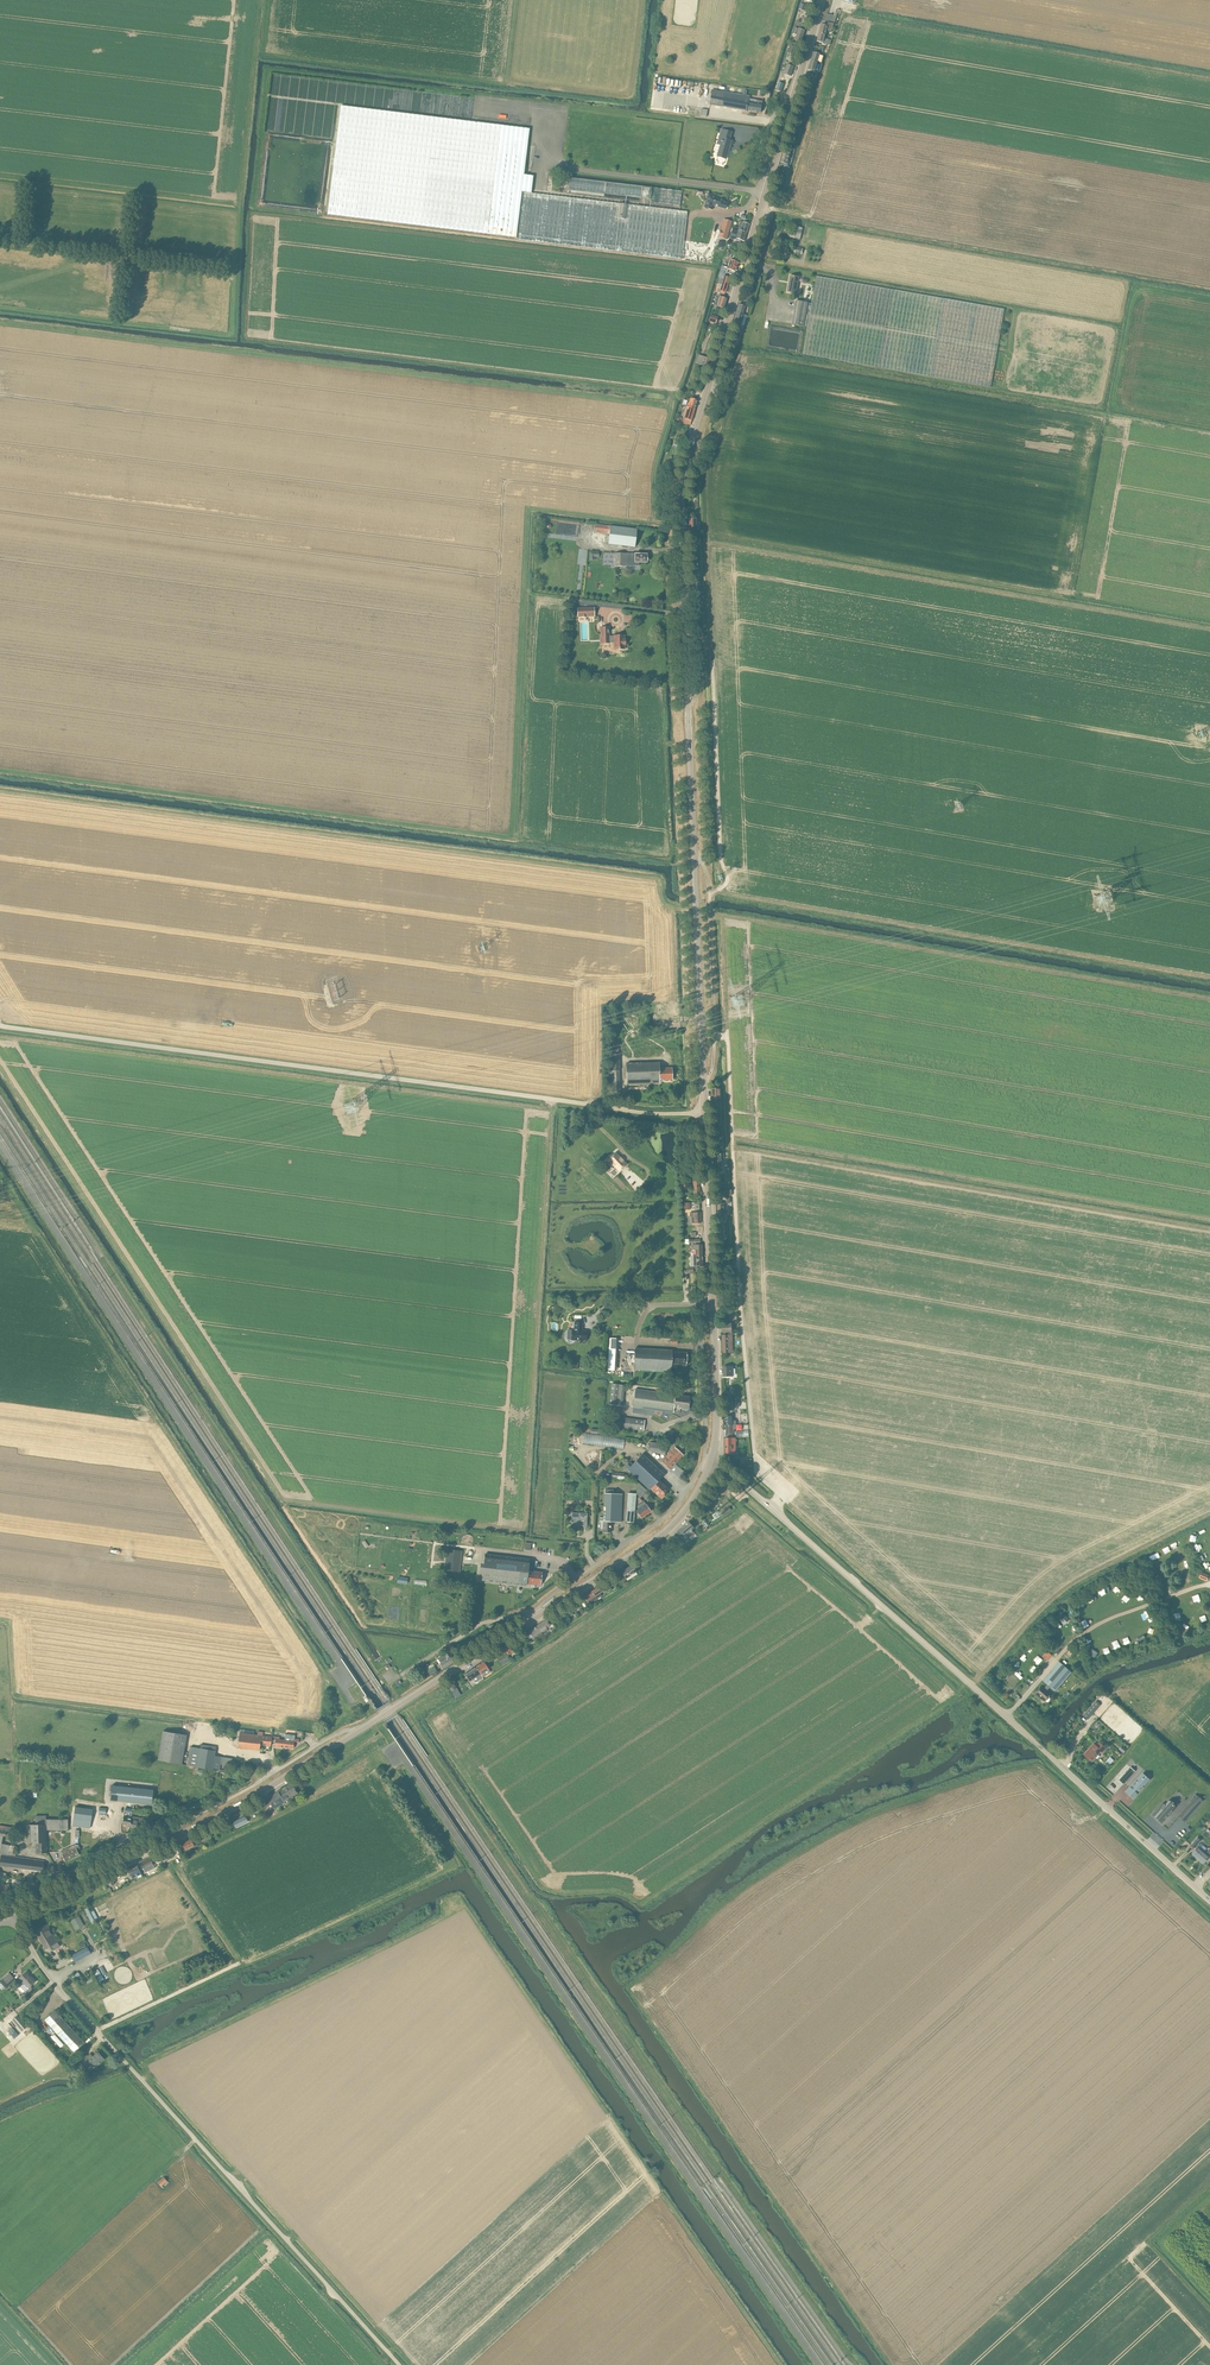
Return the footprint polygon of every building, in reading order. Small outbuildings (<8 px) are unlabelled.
[(835,23),(838,11),(836,11),(834,16),(830,14),(830,16),(827,15),(826,20),(829,21),(835,23)] [(819,32),(825,34),(827,30),(832,31),(834,23),(828,22),(827,25),(822,23),(819,32)] [(801,42),(805,31),(799,29),(796,37),(795,37),(794,39),(795,40),(801,42)] [(824,38),(825,34),(819,32),(817,41),(826,43),(828,44),(829,40),(824,38)] [(811,60),(811,61),(817,63),(820,55),(820,54),(819,54),(813,52),(811,60)] [(811,61),(808,70),(810,70),(815,72),(815,71),(817,72),(819,72),(822,64),(817,63),(811,61)] [(791,76),(794,67),(787,65),(784,74),(791,76)] [(755,104),(748,103),(749,96),(713,90),(710,104),(722,106),(722,107),(747,111),(747,110),(760,113),(762,105),(763,101),(755,100),(755,104)] [(336,145),(327,215),(517,238),(516,239),(614,251),(681,259),(687,212),(546,195),(531,193),(533,176),(530,176),(524,175),(525,168),(527,145),(529,129),(472,122),(340,106),(336,145)] [(726,159),(727,155),(732,140),(729,139),(732,132),(721,129),(717,144),(720,145),(717,156),(726,159)] [(790,158),(791,156),(791,155),(790,154),(783,152),(780,162),(783,163),(782,165),(787,166),(789,161),(788,161),(788,158),(790,158)] [(569,178),(568,189),(650,199),(651,199),(650,202),(679,206),(682,191),(569,178)] [(708,194),(704,207),(712,210),(713,206),(725,209),(727,203),(724,202),(724,201),(721,200),(722,198),(708,194)] [(726,240),(731,221),(723,219),(720,230),(722,231),(720,239),(726,240)] [(738,230),(746,233),(749,224),(741,222),(738,230)] [(800,239),(803,228),(798,227),(797,231),(790,229),(788,235),(788,237),(795,239),(795,238),(800,239)] [(746,233),(738,230),(732,228),(731,234),(735,235),(734,240),(739,241),(739,239),(744,241),(746,233)] [(729,264),(728,268),(727,269),(735,271),(737,262),(730,260),(729,264)] [(727,269),(728,268),(722,266),(721,266),(718,276),(723,278),(719,277),(717,284),(719,285),(717,291),(719,291),(724,293),(729,278),(724,276),(725,272),(726,273),(727,269)] [(753,273),(752,276),(756,276),(759,277),(761,271),(759,271),(757,270),(758,269),(754,269),(753,273)] [(796,293),(799,277),(790,275),(787,292),(796,293)] [(1004,309),(944,298),(816,276),(811,304),(808,303),(796,300),(792,324),(804,326),(807,327),(803,354),(990,387),(1004,309)] [(746,293),(744,300),(750,302),(752,295),(753,292),(747,290),(746,293)] [(724,308),(727,299),(720,296),(717,306),(724,308)] [(738,304),(736,312),(742,314),(745,306),(745,305),(741,304),(741,305),(738,304)] [(733,334),(732,337),(738,339),(739,335),(741,328),(740,328),(741,324),(742,319),(743,314),(742,314),(736,312),(733,321),(737,322),(736,326),(733,334)] [(716,324),(717,317),(710,315),(709,322),(716,324)] [(707,367),(710,359),(698,355),(696,363),(707,367)] [(690,425),(697,400),(690,398),(687,407),(686,407),(683,418),(685,418),(683,423),(690,425)] [(690,518),(688,518),(689,523),(689,532),(692,532),(692,536),(695,536),(695,532),(695,531),(695,530),(695,523),(697,523),(696,518),(695,518),(690,518)] [(634,547),(636,529),(596,525),(595,532),(609,534),(608,544),(634,547)] [(634,554),(615,553),(615,565),(615,566),(638,566),(638,562),(646,562),(647,561),(646,557),(646,554),(639,554),(634,554)] [(584,608),(577,608),(577,617),(585,617),(585,616),(594,616),(594,608),(584,608)] [(609,637),(608,628),(600,628),(601,644),(614,643),(614,649),(624,649),(624,645),(625,645),(625,640),(624,640),(624,636),(614,636),(614,637),(609,637)] [(658,1022),(666,1021),(667,1021),(667,1017),(676,1016),(675,1005),(662,1006),(663,1014),(658,1014),(658,1022)] [(659,1068),(659,1063),(626,1064),(627,1084),(660,1083),(660,1080),(672,1080),(672,1068),(659,1068)] [(713,1099),(721,1099),(721,1088),(719,1088),(712,1089),(713,1099)] [(618,1171),(625,1165),(627,1164),(616,1152),(606,1161),(606,1162),(610,1166),(611,1167),(613,1165),(618,1171)] [(716,1167),(722,1167),(721,1159),(724,1159),(724,1153),(721,1153),(715,1154),(716,1167)] [(725,1203),(718,1203),(717,1203),(717,1215),(724,1214),(724,1210),(725,1210),(725,1203)] [(695,1213),(690,1213),(690,1217),(692,1217),(693,1223),(695,1223),(701,1223),(701,1212),(695,1213)] [(694,1255),(703,1255),(703,1244),(693,1245),(694,1249),(696,1249),(697,1255),(694,1255)] [(694,1255),(694,1266),(703,1266),(703,1255),(694,1255)] [(582,1331),(583,1323),(574,1322),(574,1330),(572,1330),(571,1340),(586,1341),(586,1331),(582,1331)] [(722,1353),(724,1353),(732,1353),(732,1349),(731,1349),(730,1338),(732,1338),(732,1334),(732,1324),(723,1324),(723,1332),(727,1332),(727,1335),(722,1335),(722,1353)] [(634,1370),(635,1370),(671,1371),(671,1365),(686,1366),(686,1352),(672,1351),(672,1350),(635,1348),(634,1370)] [(724,1376),(725,1376),(733,1376),(732,1366),(723,1366),(724,1376)] [(609,1404),(622,1406),(625,1385),(612,1384),(609,1404)] [(672,1393),(672,1392),(672,1390),(669,1389),(668,1393),(635,1389),(633,1407),(673,1412),(674,1408),(688,1410),(690,1396),(673,1394),(673,1393),(672,1393)] [(726,1416),(726,1425),(732,1425),(737,1425),(736,1420),(733,1420),(733,1416),(732,1416),(726,1416)] [(616,1425),(616,1427),(641,1430),(643,1431),(644,1420),(617,1417),(616,1425)] [(732,1425),(726,1425),(726,1432),(726,1433),(727,1433),(732,1433),(732,1432),(734,1432),(734,1429),(737,1429),(737,1425),(732,1425)] [(727,1438),(725,1438),(725,1454),(730,1454),(732,1454),(732,1446),(736,1446),(736,1438),(735,1438),(732,1438),(727,1438)] [(650,1442),(648,1450),(648,1451),(665,1454),(667,1445),(650,1442)] [(669,1469),(682,1455),(674,1447),(661,1462),(669,1469)] [(650,1489),(656,1495),(661,1499),(667,1493),(666,1492),(668,1489),(659,1480),(664,1474),(642,1453),(632,1464),(629,1462),(625,1467),(649,1489),(650,1489)] [(646,1490),(638,1482),(637,1494),(641,1497),(646,1490)] [(600,1521),(600,1529),(603,1529),(602,1532),(610,1533),(611,1521),(620,1522),(622,1494),(612,1494),(613,1489),(605,1489),(604,1493),(603,1518),(603,1521),(600,1521)] [(625,1521),(634,1522),(636,1494),(628,1493),(625,1521)] [(644,1501),(637,1506),(638,1507),(636,1508),(637,1509),(636,1510),(641,1518),(651,1511),(646,1504),(644,1501)] [(571,1526),(578,1526),(587,1526),(587,1513),(571,1512),(571,1526)] [(677,1531),(678,1532),(685,1540),(694,1532),(692,1529),(694,1527),(689,1521),(677,1531)] [(444,1569),(460,1571),(462,1550),(447,1549),(444,1569)] [(482,1580),(483,1580),(526,1585),(526,1583),(540,1585),(542,1573),(542,1572),(528,1570),(529,1559),(485,1554),(482,1580)] [(632,1565),(621,1572),(625,1578),(636,1571),(632,1565)] [(1201,1571),(1199,1577),(1206,1580),(1209,1574),(1202,1572),(1201,1571)] [(599,1586),(591,1591),(597,1599),(601,1596),(601,1595),(600,1593),(602,1591),(599,1587),(599,1586)] [(584,1596),(583,1597),(584,1600),(586,1599),(587,1601),(590,1599),(592,1602),(597,1599),(591,1591),(584,1596)] [(565,1610),(568,1615),(570,1617),(574,1615),(569,1608),(565,1610)] [(531,1633),(526,1636),(528,1639),(533,1637),(534,1638),(547,1630),(547,1629),(551,1626),(549,1623),(546,1619),(529,1631),(531,1633)] [(1056,1640),(1051,1647),(1056,1652),(1062,1646),(1056,1640)] [(513,1651),(509,1644),(503,1647),(508,1654),(513,1651)] [(1091,1649),(1088,1655),(1094,1659),(1098,1653),(1091,1649)] [(441,1662),(440,1663),(443,1668),(454,1661),(451,1656),(452,1655),(450,1651),(445,1654),(444,1655),(446,1659),(441,1662)] [(1047,1661),(1051,1655),(1047,1651),(1042,1657),(1047,1661)] [(500,1657),(497,1658),(500,1663),(502,1665),(508,1661),(510,1660),(505,1653),(504,1654),(500,1657)] [(483,1661),(468,1671),(465,1673),(469,1680),(471,1678),(472,1680),(474,1679),(476,1682),(487,1674),(485,1671),(488,1669),(483,1661)] [(1055,1691),(1071,1671),(1059,1662),(1043,1681),(1047,1684),(1045,1688),(1042,1685),(1035,1693),(1045,1702),(1052,1694),(1047,1690),(1050,1687),(1055,1691)] [(434,1666),(426,1671),(429,1676),(437,1671),(434,1666)] [(447,1685),(451,1691),(456,1687),(453,1681),(447,1685)] [(1096,1701),(1083,1715),(1088,1719),(1101,1705),(1096,1701)] [(240,1729),(238,1748),(260,1750),(260,1744),(271,1745),(271,1740),(275,1740),(274,1746),(281,1747),(293,1748),(294,1742),(299,1743),(299,1741),(299,1739),(295,1738),(295,1735),(285,1734),(285,1739),(279,1739),(280,1737),(272,1736),(271,1736),(263,1735),(263,1734),(263,1732),(260,1731),(258,1731),(257,1735),(250,1734),(250,1730),(245,1730),(240,1729)] [(158,1760),(182,1764),(187,1735),(163,1731),(158,1760)] [(1106,1748),(1099,1741),(1096,1745),(1094,1743),(1083,1755),(1091,1762),(1101,1752),(1102,1753),(1106,1748)] [(188,1765),(194,1766),(219,1770),(220,1764),(231,1766),(233,1758),(214,1755),(216,1747),(201,1744),(200,1748),(191,1747),(188,1765)] [(1130,1767),(1119,1780),(1123,1784),(1135,1772),(1130,1767)] [(1141,1775),(1126,1792),(1133,1799),(1148,1782),(1141,1775)] [(278,1792),(264,1800),(263,1801),(267,1806),(271,1803),(274,1808),(284,1802),(284,1801),(297,1793),(292,1784),(279,1793),(278,1792)] [(112,1785),(110,1800),(122,1801),(150,1804),(151,1804),(152,1804),(153,1790),(153,1789),(112,1785)] [(1191,1803),(1182,1813),(1188,1818),(1203,1801),(1198,1796),(1197,1796),(1191,1803)] [(1163,1803),(1152,1815),(1154,1817),(1156,1818),(1161,1823),(1178,1803),(1173,1799),(1171,1802),(1169,1800),(1165,1804),(1163,1803)] [(74,1819),(73,1826),(90,1828),(91,1821),(92,1809),(75,1807),(74,1819)] [(152,1817),(150,1818),(151,1822),(164,1817),(167,1816),(171,1815),(169,1810),(162,1812),(162,1811),(151,1815),(152,1817)] [(27,1825),(27,1835),(27,1843),(27,1845),(30,1845),(30,1843),(36,1843),(36,1853),(47,1853),(47,1830),(68,1830),(68,1819),(46,1819),(46,1815),(35,1816),(36,1824),(27,1825)] [(130,1825),(129,1827),(141,1829),(142,1817),(131,1816),(131,1818),(131,1820),(130,1825)] [(245,1816),(232,1822),(235,1828),(248,1822),(245,1816)] [(122,1824),(130,1825),(131,1820),(131,1818),(123,1817),(122,1824)] [(208,1832),(210,1835),(226,1827),(224,1822),(216,1826),(217,1828),(208,1832)] [(6,1855),(8,1855),(8,1854),(15,1856),(17,1847),(10,1845),(2,1843),(3,1838),(3,1836),(5,1836),(6,1831),(11,1832),(12,1827),(0,1825),(0,1853),(6,1855)] [(199,1836),(202,1842),(209,1839),(207,1832),(199,1836)] [(1198,1846),(1197,1844),(1201,1840),(1197,1837),(1191,1845),(1194,1848),(1194,1847),(1196,1848),(1191,1853),(1203,1864),(1209,1856),(1209,1847),(1206,1852),(1198,1846)] [(191,1839),(182,1843),(185,1850),(194,1846),(191,1839)] [(75,1845),(61,1851),(65,1861),(79,1855),(77,1851),(81,1849),(79,1845),(75,1845)] [(172,1848),(160,1853),(162,1856),(163,1860),(175,1855),(173,1851),(172,1849),(172,1848)] [(0,1865),(42,1871),(44,1861),(1,1855),(0,1865)] [(153,1864),(151,1861),(150,1858),(141,1863),(144,1870),(147,1868),(147,1867),(153,1864)] [(127,1869),(130,1875),(132,1879),(141,1874),(140,1871),(137,1865),(127,1869)] [(5,1891),(10,1890),(9,1884),(3,1885),(0,1874),(0,1893),(5,1892),(5,1891)] [(88,1907),(84,1909),(91,1922),(95,1921),(88,1907)] [(71,1920),(76,1930),(84,1925),(79,1916),(71,1920)] [(60,1946),(47,1924),(35,1931),(45,1949),(51,1945),(54,1949),(60,1946)] [(75,1962),(91,1954),(88,1946),(71,1955),(75,1962)] [(16,1980),(9,1972),(0,1981),(0,1982),(6,1989),(16,1980)] [(30,1985),(34,1982),(25,1972),(19,1977),(20,1979),(17,1982),(20,1985),(25,1991),(26,1991),(27,1991),(28,1992),(29,1991),(30,1991),(30,1990),(31,1990),(31,1989),(31,1988),(31,1987),(31,1986),(30,1985)] [(78,1972),(71,1976),(74,1980),(81,1976),(78,1972)] [(73,2052),(84,2042),(55,2010),(44,2020),(73,2052)] [(22,2030),(26,2027),(17,2016),(13,2019),(22,2030)] [(14,2030),(10,2033),(14,2038),(18,2035),(14,2030)] [(55,2034),(52,2037),(61,2048),(64,2045),(55,2034)] [(104,2059),(98,2052),(93,2057),(90,2054),(81,2063),(86,2068),(92,2063),(96,2066),(104,2059)] [(162,2188),(169,2183),(164,2177),(158,2182),(162,2188)]
